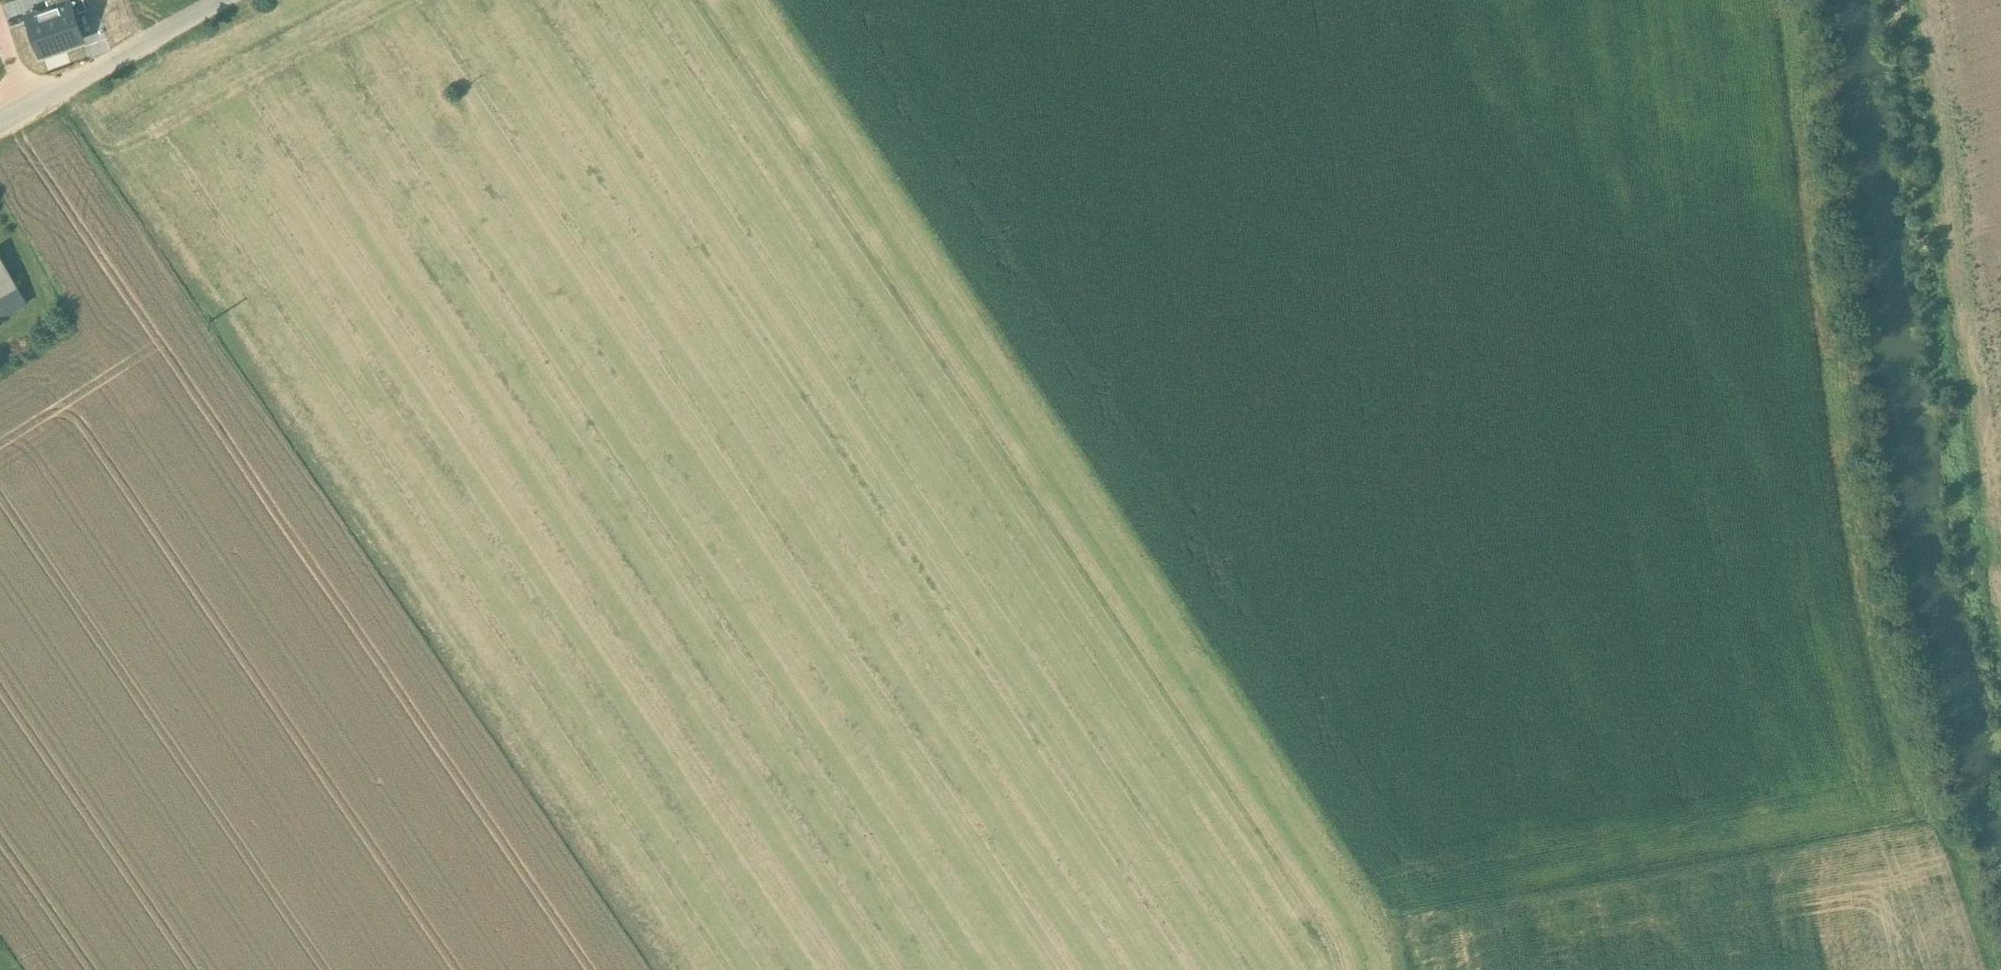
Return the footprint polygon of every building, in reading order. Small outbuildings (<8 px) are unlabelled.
[(24,13),(39,55),(84,40),(75,12),(87,8),(84,0),(43,0),(34,3),(36,9),(24,13)] [(17,285),(0,255),(0,295),(17,285)] [(27,302),(17,285),(0,295),(0,317),(27,302)]
